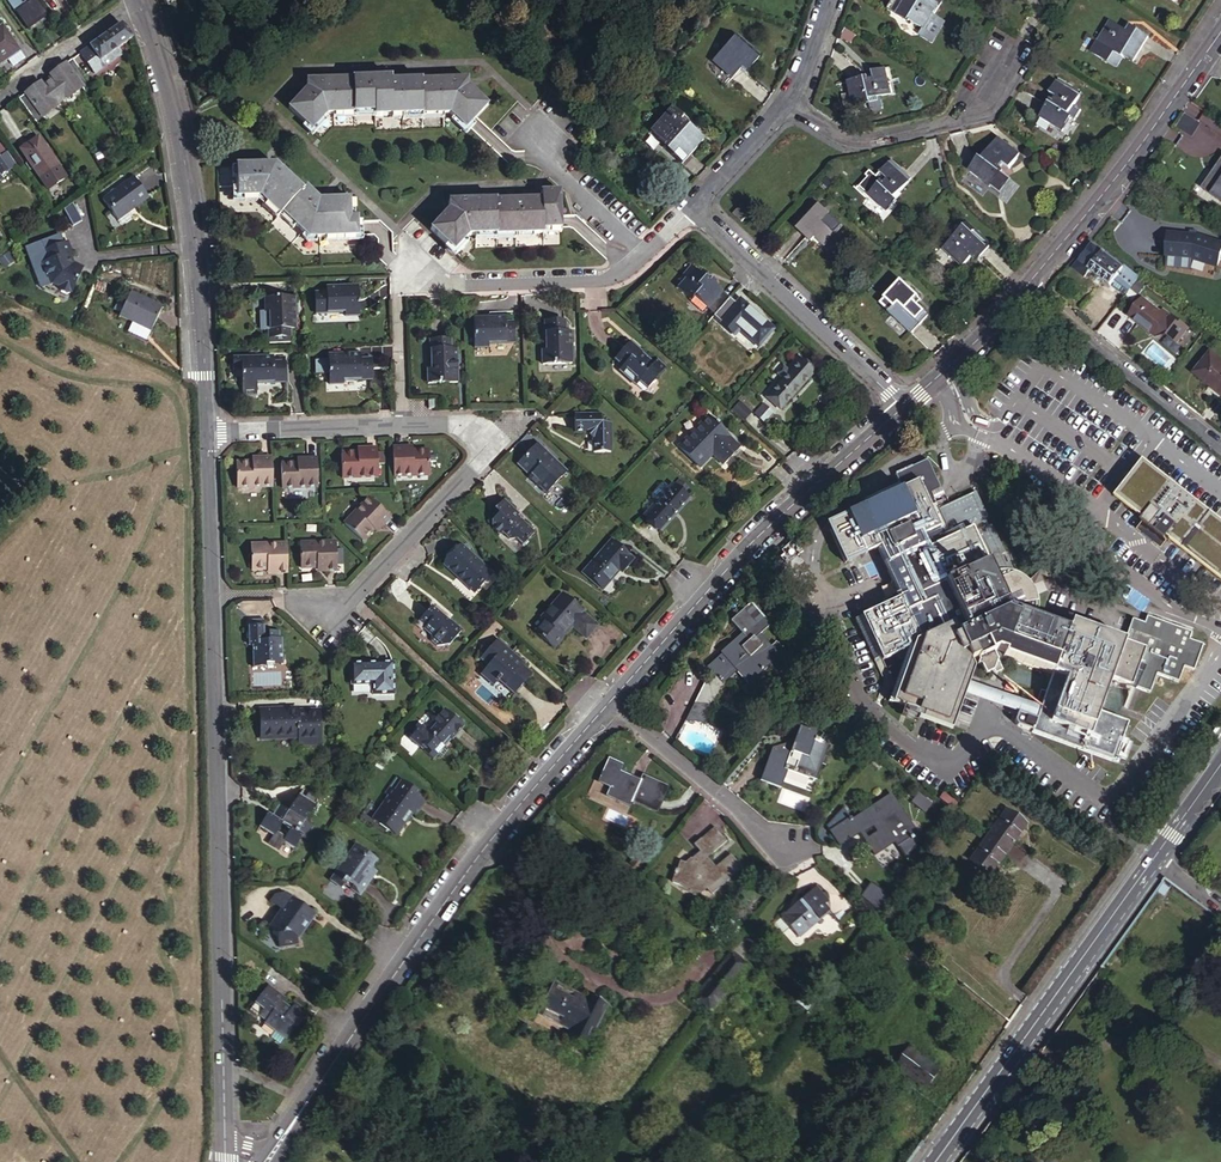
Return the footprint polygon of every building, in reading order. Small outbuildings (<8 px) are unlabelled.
[(9,5),(16,0),(5,0),(14,13),(9,5)] [(41,8),(35,0),(16,0),(9,5),(14,13),(21,22),(29,17),(31,20),(37,16),(34,13),(41,8)] [(920,0),(894,0),(886,13),(907,26),(909,24),(924,33),(939,9),(928,1),(925,5),(922,4),(922,1),(920,0)] [(18,51),(1,25),(0,26),(0,63),(18,51)] [(120,49),(132,41),(132,35),(126,28),(123,25),(106,38),(107,40),(101,46),(107,54),(114,49),(116,52),(120,49)] [(1130,65),(1145,40),(1130,30),(1126,36),(1113,27),(1099,49),(1120,63),(1123,60),(1130,65)] [(122,53),(120,49),(116,52),(114,49),(107,54),(101,46),(107,40),(106,38),(81,54),(96,75),(117,61),(115,59),(122,53)] [(761,60),(738,39),(736,41),(758,63),(761,60)] [(758,63),(736,41),(715,63),(733,81),(741,71),(746,67),(750,71),(758,63)] [(115,59),(117,61),(124,56),(122,53),(115,59)] [(40,83),(18,99),(39,127),(47,121),(43,117),(57,107),(56,105),(67,97),(68,99),(82,89),(85,94),(92,89),(73,60),(51,75),(54,79),(52,80),(50,78),(43,83),(45,85),(43,87),(40,83)] [(750,71),(746,67),(741,71),(746,76),(750,71)] [(882,102),(897,98),(890,71),(872,76),(873,78),(873,79),(875,84),(869,85),(868,82),(849,87),(855,109),(870,105),(882,102)] [(470,77),(395,80),(377,80),(377,76),(309,78),(309,85),(291,105),(314,127),(329,112),(336,112),(356,110),(376,110),(376,114),(405,113),(447,112),(452,112),(468,126),(491,104),(471,83),(470,77)] [(1068,119),(1081,98),(1058,83),(1048,98),(1057,104),(1055,108),(1052,106),(1042,121),(1063,135),(1071,122),(1068,119)] [(870,105),(855,109),(855,112),(871,108),(873,115),(885,112),(882,102),(870,105)] [(674,109),(652,131),(668,146),(666,149),(683,165),(706,142),(688,124),(685,125),(682,123),(685,120),(674,109)] [(44,182),(61,170),(40,140),(23,152),(44,182)] [(1005,177),(1019,160),(997,142),(981,163),(978,160),(967,174),(987,190),(1001,174),(1005,177)] [(3,181),(3,179),(18,168),(8,153),(6,155),(0,146),(0,183),(3,181)] [(1208,179),(1212,182),(1205,192),(1220,203),(1220,160),(1208,179)] [(262,199),(268,204),(284,217),(288,214),(302,227),(317,239),(360,238),(360,220),(353,220),(353,199),(324,200),(309,187),(307,190),(278,166),(239,167),(240,200),(262,199)] [(900,207),(917,189),(892,166),(880,179),(887,186),(884,189),(881,186),(869,200),(886,216),(897,205),(900,207)] [(152,202),(137,181),(105,203),(117,220),(134,207),(138,212),(152,202)] [(546,226),(564,226),(563,189),(544,190),(544,196),(451,199),(451,207),(433,228),(457,250),(470,234),(477,234),(497,233),(518,233),(547,231),(546,226)] [(81,198),(72,204),(74,217),(84,215),(81,198)] [(284,217),(268,204),(265,207),(281,221),(284,217)] [(740,222),(749,213),(740,205),(733,213),(740,222)] [(134,207),(117,220),(121,225),(138,212),(134,207)] [(841,231),(817,208),(795,231),(807,242),(812,238),(824,250),(841,231)] [(288,214),(284,217),(299,231),(302,227),(288,214)] [(990,251),(968,229),(944,253),(963,271),(976,259),(979,262),(990,251)] [(1220,261),(1220,251),(1202,237),(1167,232),(1165,254),(1190,258),(1213,273),(1220,261)] [(74,254),(70,243),(65,245),(45,253),(49,264),(42,266),(48,281),(52,280),(54,286),(61,289),(63,293),(68,295),(72,294),(74,294),(85,269),(76,265),(74,267),(69,256),(72,255),(74,254)] [(10,266),(22,258),(16,250),(5,259),(10,266)] [(1108,284),(1121,268),(1102,253),(1089,270),(1108,284)] [(712,314),(727,297),(714,286),(715,284),(709,278),(706,281),(703,278),(704,276),(698,270),(696,272),(687,265),(679,274),(682,277),(674,286),(688,299),(692,296),(712,314)] [(1138,277),(1123,265),(1121,268),(1108,284),(1124,296),(1138,277)] [(103,293),(106,285),(98,281),(94,289),(103,293)] [(338,289),(327,290),(327,296),(317,296),(317,318),(347,317),(361,319),(361,288),(342,289),(342,294),(338,294),(338,289)] [(917,302),(904,289),(884,310),(889,314),(888,317),(909,337),(926,319),(913,306),(917,302)] [(120,312),(118,316),(132,323),(127,332),(145,342),(162,308),(130,293),(126,301),(119,297),(113,308),(120,312)] [(735,304),(727,297),(712,314),(709,317),(731,336),(736,331),(755,348),(771,329),(738,299),(735,304)] [(1129,316),(1151,333),(1154,328),(1158,331),(1170,316),(1163,311),(1160,314),(1142,300),(1129,316)] [(294,318),(294,301),(264,302),(264,316),(268,316),(268,333),(274,333),(274,342),(285,342),(285,333),(289,333),(295,333),(294,322),(289,322),(289,318),(294,318)] [(490,319),(473,319),(474,350),(489,349),(489,346),(506,345),(505,324),(505,318),(494,318),(495,324),(490,324),(490,319)] [(565,322),(545,322),(546,351),(542,351),(543,365),(572,364),(572,348),(567,348),(567,344),(571,343),(571,333),(566,333),(565,322)] [(506,345),(514,344),(513,324),(505,324),(506,345)] [(450,340),(430,341),(432,370),(428,370),(428,384),(458,383),(457,364),(453,364),(452,360),(457,360),(456,349),(451,350),(450,340)] [(639,355),(642,352),(630,342),(627,345),(639,355)] [(649,388),(666,366),(657,359),(654,363),(642,352),(639,355),(627,345),(615,360),(623,367),(620,371),(637,386),(641,382),(649,388)] [(1210,352),(1194,373),(1220,394),(1220,360),(1210,352)] [(348,361),(348,357),(331,358),(331,389),(347,389),(346,386),(375,385),(374,362),(363,362),(362,356),(352,357),(352,361),(348,361)] [(257,387),(286,387),(285,366),(279,367),(274,367),(273,360),(263,361),(263,366),(259,366),(259,361),(233,362),(233,373),(242,373),(242,400),(258,400),(257,387)] [(782,379),(765,398),(778,409),(811,372),(798,361),(787,372),(782,367),(776,374),(782,379)] [(751,412),(739,401),(732,409),(744,420),(751,412)] [(771,412),(763,405),(755,415),(763,422),(771,412)] [(705,414),(692,429),(724,461),(738,444),(705,414)] [(603,418),(575,420),(575,436),(589,435),(596,441),(597,455),(613,455),(612,426),(603,418)] [(724,461),(692,429),(677,446),(699,466),(712,452),(723,462),(724,461)] [(554,467),(558,463),(539,445),(519,465),(532,477),(530,479),(540,489),(543,486),(550,492),(565,478),(554,467)] [(405,448),(394,448),(395,477),(431,476),(431,451),(415,452),(405,452),(405,448)] [(377,449),(367,450),(367,455),(356,455),(341,456),(342,480),(378,478),(377,449)] [(274,489),(273,459),(263,459),(263,465),(253,465),(238,465),(239,490),(274,489)] [(943,487),(931,459),(900,473),(906,486),(858,507),(863,519),(834,531),(847,561),(881,547),(905,600),(907,605),(881,617),(898,656),(910,650),(921,645),(924,647),(905,699),(904,703),(902,707),(923,715),(950,725),(965,684),(967,677),(971,667),(973,663),(983,661),(981,666),(985,667),(987,673),(992,674),(997,672),(997,670),(999,671),(1005,656),(1053,674),(1040,710),(1036,720),(1032,733),(1114,763),(1128,724),(1099,714),(1112,680),(1151,694),(1158,675),(1180,683),(1185,668),(1195,672),(1204,646),(1191,640),(1193,633),(1184,630),(1185,628),(1181,627),(1180,629),(1168,624),(1169,622),(1161,619),(1160,621),(1154,619),(1151,627),(1139,622),(1136,631),(1138,636),(1137,640),(1132,642),(1131,644),(1078,624),(1075,631),(1040,618),(1014,608),(1001,580),(1017,573),(1012,561),(1009,563),(1006,555),(1008,554),(995,523),(991,525),(988,516),(990,514),(980,492),(943,509),(941,505),(952,500),(949,494),(946,496),(947,499),(940,502),(938,499),(944,496),(941,489),(935,492),(934,491),(943,487)] [(317,460),(307,460),(307,464),(297,465),(281,466),(282,491),(319,488),(317,460)] [(1148,462),(1117,496),(1141,519),(1133,528),(1165,553),(1172,542),(1219,579),(1220,581),(1220,522),(1148,462)] [(568,474),(558,463),(554,467),(565,478),(568,474)] [(657,505),(645,518),(661,533),(689,501),(673,486),(670,490),(665,486),(661,486),(652,497),(652,500),(657,505)] [(380,524),(384,528),(391,519),(368,498),(344,525),(363,543),(373,532),(380,524)] [(537,535),(520,520),(519,521),(514,517),(517,514),(505,503),(495,513),(499,518),(494,524),(493,531),(499,538),(503,534),(509,541),(510,542),(520,544),(524,549),(537,535)] [(377,536),(384,528),(380,524),(373,532),(377,536)] [(633,562),(613,544),(585,577),(604,593),(620,574),(622,575),(633,562)] [(302,568),(318,568),(328,568),(328,573),(338,573),(338,545),(302,545),(302,568)] [(278,574),(289,574),(288,546),(252,547),(252,570),(269,570),(279,569),(278,574)] [(463,579),(460,582),(474,594),(491,575),(461,547),(446,563),(463,579)] [(443,566),(460,582),(463,579),(446,563),(443,566)] [(798,576),(790,566),(783,572),(790,582),(798,576)] [(1014,608),(1040,618),(1042,615),(1043,611),(1043,608),(1044,602),(1035,599),(1029,587),(1030,578),(1028,576),(1024,575),(1020,573),(1017,573),(1001,580),(1014,608)] [(587,643),(599,629),(562,598),(542,621),(545,625),(536,635),(555,652),(574,632),(587,643)] [(907,605),(905,600),(865,617),(878,648),(872,651),(878,665),(898,656),(881,617),(907,605)] [(779,624),(761,601),(739,618),(752,634),(726,655),(728,658),(718,666),(720,668),(692,718),(709,717),(731,678),(727,674),(743,662),(753,674),(773,658),(784,671),(799,658),(783,638),(774,645),(765,635),(779,624)] [(464,632),(453,622),(450,625),(447,622),(447,617),(435,606),(423,620),(430,627),(427,630),(434,636),(434,643),(439,648),(452,646),(464,632)] [(268,635),(267,619),(250,620),(251,647),(253,647),(254,669),(268,668),(267,666),(285,665),(284,640),(281,640),(281,633),(272,633),(271,635),(268,635)] [(526,666),(498,641),(481,659),(489,666),(482,675),(495,687),(502,680),(509,686),(508,688),(515,695),(532,676),(524,669),(526,666)] [(910,650),(894,695),(905,699),(924,647),(921,645),(910,650)] [(397,665),(353,665),(353,688),(375,687),(375,697),(397,697),(397,665)] [(950,725),(923,715),(921,720),(954,732),(967,698),(971,685),(977,669),(971,667),(967,677),(965,684),(950,725)] [(971,685),(967,698),(1036,720),(1040,710),(971,685)] [(894,695),(891,694),(890,698),(904,703),(905,699),(894,695)] [(324,748),(322,721),(300,722),(300,715),(300,711),(262,713),(263,742),(301,740),(302,749),(324,748)] [(449,739),(452,742),(463,728),(444,712),(426,732),(421,728),(411,741),(419,749),(422,746),(427,751),(424,753),(433,762),(436,759),(440,762),(449,752),(446,749),(443,747),(449,739)] [(300,722),(322,721),(322,713),(300,715),(300,722)] [(824,731),(807,724),(800,742),(793,739),(779,743),(767,776),(786,783),(793,767),(822,777),(828,762),(832,763),(835,755),(831,754),(835,742),(822,737),(824,731)] [(446,749),(452,742),(449,739),(443,747),(446,749)] [(622,763),(610,757),(599,780),(611,785),(607,793),(630,804),(632,798),(656,809),(668,784),(643,772),(640,778),(620,768),(622,763)] [(397,794),(404,784),(399,780),(391,790),(397,794)] [(420,794),(404,784),(397,794),(391,790),(387,797),(391,800),(382,813),(384,815),(377,824),(400,838),(412,819),(409,818),(412,814),(414,816),(418,818),(427,803),(418,797),(420,794)] [(922,834),(896,794),(856,819),(854,816),(833,829),(843,845),(877,824),(882,831),(869,840),(879,855),(899,842),(902,847),(922,834)] [(270,821),(261,835),(275,844),(269,851),(280,858),(286,851),(295,856),(303,844),(307,846),(315,834),(306,828),(315,812),(300,802),(290,817),(287,815),(279,826),(275,823),(270,821)] [(1001,831),(1020,845),(1039,819),(1019,805),(1001,831)] [(282,812),(275,823),(279,826),(287,815),(282,812)] [(384,815),(382,813),(375,822),(377,824),(384,815)] [(728,841),(716,825),(694,843),(700,851),(687,862),(681,860),(673,881),(701,892),(707,887),(712,893),(744,867),(733,853),(716,865),(709,856),(728,841)] [(1003,869),(1020,845),(1001,831),(984,856),(1003,869)] [(368,881),(373,874),(378,866),(357,851),(333,886),(344,893),(347,889),(348,889),(350,887),(355,891),(353,893),(362,899),(372,884),(368,881)] [(377,878),(373,874),(368,881),(372,884),(377,878)] [(826,938),(840,925),(823,905),(827,901),(814,887),(781,917),(800,938),(814,925),(826,938)] [(905,902),(899,898),(890,910),(896,915),(905,902)] [(305,924),(308,920),(292,909),(271,939),(280,946),(282,956),(298,954),(297,950),(308,932),(305,929),(305,924)] [(314,924),(308,920),(305,924),(305,929),(308,932),(314,924)] [(709,1014),(749,966),(733,953),(694,1001),(707,1012),(709,1014)] [(584,1048),(607,1004),(590,996),(587,1002),(551,984),(536,1013),(571,1031),(567,1040),(584,1048)] [(303,1018),(306,1013),(300,1009),(293,1016),(285,1011),(289,1006),(271,993),(253,1016),(270,1029),(269,1031),(279,1039),(275,1045),(286,1053),(299,1037),(301,1037),(307,1028),(305,1026),(299,1023),(303,1018)] [(299,1023),(305,1026),(308,1022),(303,1018),(299,1023)] [(897,1065),(928,1089),(941,1071),(910,1048),(897,1065)]
